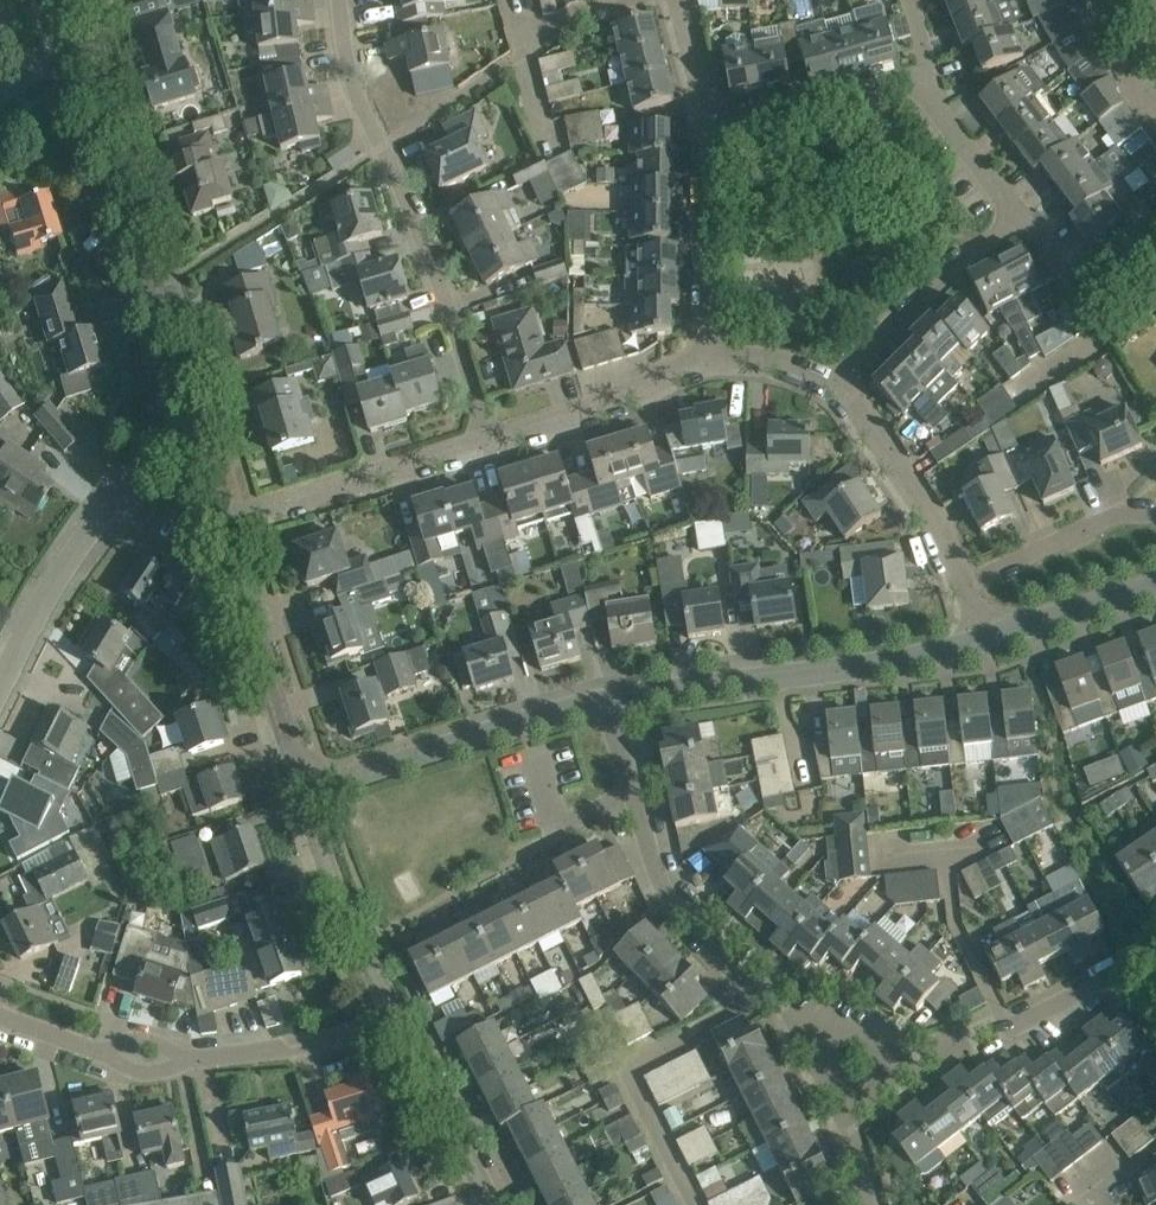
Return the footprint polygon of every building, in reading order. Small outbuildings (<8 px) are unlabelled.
[(245,16),(313,8),(312,0),(239,0),(240,8),(244,10),(245,16)] [(395,0),(400,25),(447,16),(443,0),(444,0),(396,0),(395,0)] [(544,17),(560,13),(557,0),(540,0),(544,17)] [(750,0),(719,0),(720,9),(750,8),(750,0)] [(953,20),(1002,0),(945,0),(953,20)] [(973,45),(1011,29),(1020,26),(1009,0),(1002,0),(953,20),(965,49),(973,45)] [(1028,4),(1034,19),(1065,7),(1061,0),(1039,0),(1028,4)] [(899,63),(893,42),(911,37),(906,18),(888,23),(883,4),(854,12),(855,16),(858,29),(857,29),(869,71),(899,63)] [(313,8),(245,16),(247,34),(257,32),(259,49),(259,51),(280,48),(282,63),(302,59),(298,26),(315,24),(313,8)] [(183,65),(167,12),(129,24),(137,52),(144,50),(151,74),(145,75),(155,109),(195,98),(194,92),(203,89),(204,86),(198,67),(194,66),(186,68),(185,64),(183,65)] [(869,71),(857,29),(858,29),(855,16),(826,24),(826,21),(824,22),(840,79),(869,71)] [(1080,29),(1071,16),(1045,32),(1053,44),(1080,29)] [(614,28),(621,56),(659,46),(652,18),(614,28)] [(824,22),(797,30),(800,45),(804,61),(812,87),(840,79),(824,22)] [(782,41),(754,46),(761,89),(791,84),(787,64),(804,61),(800,45),(797,30),(796,23),(780,25),(782,41)] [(1011,29),(973,45),(984,73),(1023,57),(1011,29)] [(410,40),(387,45),(391,61),(408,57),(415,88),(417,97),(456,88),(451,68),(446,45),(443,32),(410,40)] [(761,89),(754,46),(752,47),(750,41),(747,36),(736,34),(727,40),(726,47),(726,51),(723,52),(731,94),(761,89)] [(1095,52),(1085,40),(1061,58),(1070,70),(1095,52)] [(621,56),(628,84),(666,74),(659,46),(621,56)] [(539,61),(543,75),(577,67),(573,52),(539,61)] [(280,76),(264,80),(265,81),(273,117),(330,103),(326,87),(309,91),(302,59),(282,63),(277,63),(280,76)] [(1111,77),(1101,65),(1077,83),(1086,96),(1111,77)] [(994,129),(999,124),(1033,99),(1047,88),(1032,70),(1023,68),(975,104),(994,129)] [(666,74),(628,84),(635,112),(674,102),(666,74)] [(1086,96),(1083,98),(1092,109),(1101,121),(1125,102),(1116,90),(1119,88),(1111,77),(1086,96)] [(546,88),(550,104),(585,94),(581,79),(546,88)] [(999,124),(1017,148),(1051,123),(1033,99),(999,124)] [(330,103),(273,117),(259,120),(263,134),(264,139),(278,136),(282,152),(301,146),(303,154),(323,148),(321,141),(322,141),(317,122),(334,118),(330,103)] [(488,136),(487,134),(476,112),(444,128),(452,144),(419,160),(430,182),(436,179),(442,191),(489,168),(477,142),(488,136)] [(565,119),(567,133),(603,126),(600,112),(565,119)] [(215,135),(229,131),(224,115),(219,117),(193,125),(196,134),(213,128),(215,135)] [(1117,146),(1134,133),(1141,128),(1133,117),(1108,134),(1102,139),(1111,151),(1117,146)] [(245,123),(249,138),(263,134),(259,120),(245,123)] [(1017,148),(1035,172),(1068,146),(1051,123),(1017,148)] [(603,126),(567,133),(570,147),(605,140),(603,126)] [(631,126),(631,155),(671,155),(670,126),(631,126)] [(1147,149),(1153,144),(1141,128),(1134,133),(1141,142),(1147,149)] [(207,135),(202,137),(180,143),(184,160),(171,164),(176,181),(183,179),(194,216),(215,210),(213,205),(232,199),(222,166),(213,169),(209,154),(213,153),(207,135)] [(1043,168),(1059,190),(1094,163),(1076,140),(1068,146),(1035,172),(1036,173),(1043,168)] [(572,151),(559,157),(574,190),(588,183),(572,151)] [(631,183),(631,184),(671,184),(679,184),(679,154),(671,155),(631,155),(631,156),(639,156),(639,183),(631,183)] [(1059,190),(1078,214),(1123,179),(1105,155),(1094,163),(1059,190)] [(561,196),(574,190),(559,157),(545,164),(557,187),(561,196)] [(557,187),(545,164),(542,158),(512,173),(519,188),(547,174),(554,189),(557,187)] [(598,169),(598,184),(616,183),(616,169),(598,169)] [(1123,179),(1078,214),(1071,219),(1090,244),(1123,219),(1127,224),(1146,209),(1123,179)] [(631,184),(631,213),(671,212),(671,184),(631,184)] [(39,244),(60,237),(47,193),(26,200),(23,191),(0,198),(0,224),(3,234),(10,232),(17,257),(41,250),(39,244)] [(454,217),(471,252),(508,233),(521,227),(505,194),(493,199),(454,217)] [(316,244),(320,258),(323,268),(327,267),(363,257),(358,243),(384,235),(372,196),(333,208),(341,236),(316,244)] [(671,212),(631,213),(632,241),(671,241),(671,212)] [(584,242),(584,213),(569,213),(569,242),(573,242),(584,242)] [(1127,227),(1114,236),(1123,248),(1136,238),(1127,227)] [(508,233),(471,252),(487,286),(526,267),(525,266),(537,260),(530,245),(517,251),(508,233)] [(258,241),(234,255),(240,274),(269,265),(258,241)] [(584,242),(573,242),(574,261),(585,261),(585,256),(584,242)] [(628,277),(640,277),(680,277),(680,248),(626,248),(627,275),(628,275),(628,277)] [(1055,280),(1044,263),(1033,268),(1023,248),(996,262),(1022,312),(1028,324),(1044,316),(1032,292),(1055,280)] [(363,257),(327,267),(328,272),(334,292),(362,284),(370,311),(409,299),(398,260),(373,268),(369,255),(363,257)] [(306,261),(297,264),(302,274),(311,272),(308,265),(308,262),(306,261)] [(534,270),(539,286),(568,276),(562,261),(534,270)] [(996,262),(969,276),(989,315),(1000,309),(1005,321),(1022,312),(996,262)] [(1136,283),(1128,272),(1117,280),(1125,291),(1136,283)] [(269,301),(275,299),(268,276),(221,290),(230,319),(236,318),(240,332),(234,334),(241,359),(283,347),(269,301)] [(632,305),(632,306),(672,306),(680,306),(680,277),(640,277),(640,305),(632,305)] [(69,374),(59,377),(66,398),(91,390),(85,372),(107,365),(99,339),(93,341),(90,329),(76,333),(60,281),(33,300),(46,343),(58,339),(69,374)] [(573,306),(585,306),(585,290),(573,290),(573,306)] [(960,300),(939,321),(962,345),(962,346),(968,352),(990,331),(960,300)] [(585,333),(585,306),(573,306),(574,320),(575,320),(575,336),(585,333)] [(672,306),(632,306),(632,335),(672,334),(672,306)] [(533,311),(517,315),(494,322),(515,392),(573,374),(564,344),(540,351),(536,339),(541,338),(533,311)] [(381,339),(383,338),(385,347),(399,343),(397,334),(413,330),(409,313),(376,322),(381,339)] [(910,337),(916,343),(917,341),(941,367),(943,365),(949,372),(948,373),(953,379),(964,369),(952,356),(962,346),(962,345),(939,321),(933,315),(910,337)] [(1076,338),(1066,324),(1036,339),(1043,353),(1047,358),(1076,338)] [(1043,353),(1036,339),(1029,326),(1015,333),(1027,356),(1018,363),(1024,371),(1032,365),(1030,360),(1043,353)] [(603,333),(612,362),(626,358),(617,328),(603,333)] [(340,333),(328,337),(334,355),(340,377),(350,408),(363,404),(364,410),(371,433),(408,422),(406,415),(396,382),(394,382),(392,375),(389,367),(366,373),(364,366),(358,346),(351,349),(346,331),(340,333)] [(598,367),(612,362),(603,333),(588,337),(598,367)] [(598,367),(588,337),(574,341),(584,371),(598,367)] [(916,343),(896,363),(938,406),(959,385),(953,379),(948,373),(949,372),(943,365),(941,367),(917,341),(916,343)] [(1024,371),(1018,363),(1006,346),(993,355),(1012,380),(1024,371)] [(392,375),(394,382),(396,382),(406,415),(442,404),(430,363),(428,364),(424,348),(408,352),(413,369),(392,375)] [(313,361),(286,369),(289,377),(309,372),(315,370),(313,361)] [(938,406),(896,363),(874,385),(904,416),(913,408),(935,430),(949,417),(938,406)] [(25,405),(1,372),(0,373),(0,423),(25,405)] [(275,388),(252,395),(258,415),(263,414),(267,428),(274,453),(315,441),(309,420),(315,419),(309,398),(303,400),(298,381),(275,388)] [(1011,399),(1003,386),(977,404),(985,416),(1011,399)] [(1011,399),(985,416),(994,429),(1006,420),(1019,411),(1011,399)] [(50,402),(33,416),(64,453),(81,439),(50,402)] [(1079,404),(1061,412),(1080,454),(1094,448),(1102,465),(1143,447),(1126,410),(1096,423),(1092,412),(1084,416),(1079,404)] [(670,449),(671,455),(675,468),(705,463),(703,449),(728,444),(730,451),(743,449),(738,421),(729,422),(726,405),(695,410),(696,415),(681,417),(683,432),(668,435),(667,431),(665,431),(671,449),(670,449)] [(994,429),(991,430),(1004,459),(1018,489),(1034,482),(1044,504),(1076,490),(1067,468),(1052,437),(1020,452),(1006,420),(994,429)] [(748,445),(748,469),(748,474),(791,474),(791,465),(810,465),(810,425),(771,425),(770,445),(748,445)] [(977,425),(966,432),(973,442),(983,435),(977,425)] [(947,459),(973,442),(966,432),(964,429),(930,452),(938,465),(947,459)] [(1018,489),(991,430),(983,436),(994,460),(974,469),(982,487),(965,495),(982,532),(1014,518),(1004,495),(1018,489)] [(648,432),(618,441),(629,481),(643,477),(650,497),(681,487),(675,468),(671,455),(657,460),(648,432)] [(629,481),(618,441),(589,450),(598,478),(582,482),(581,477),(579,478),(580,482),(591,515),(592,515),(635,501),(629,481)] [(32,472),(38,463),(8,442),(2,452),(0,451),(0,521),(1,522),(6,526),(16,510),(30,519),(52,486),(32,472)] [(559,459),(529,468),(544,515),(547,525),(575,516),(584,547),(593,544),(597,556),(604,554),(601,545),(592,515),(591,515),(580,482),(579,478),(566,482),(559,459)] [(298,481),(294,466),(282,469),(286,484),(298,481)] [(507,500),(493,504),(505,541),(520,537),(516,524),(544,515),(529,468),(500,477),(507,500)] [(834,483),(814,496),(804,503),(817,522),(828,514),(846,541),(882,516),(859,483),(842,495),(834,483)] [(505,541),(493,504),(480,508),(474,490),(445,498),(444,494),(442,495),(455,536),(472,531),(478,550),(484,548),(492,574),(513,567),(505,541)] [(421,527),(408,531),(419,568),(444,560),(461,555),(455,536),(442,495),(414,504),(421,527)] [(706,509),(692,511),(695,525),(709,522),(706,509)] [(750,513),(724,518),(724,519),(727,535),(753,531),(750,513)] [(695,525),(686,527),(691,553),(729,547),(727,535),(724,519),(709,522),(695,525)] [(338,534),(295,549),(308,587),(336,578),(342,594),(337,595),(338,597),(387,581),(415,571),(418,570),(412,552),(368,567),(365,556),(348,562),(346,556),(338,534)] [(613,541),(601,545),(604,554),(616,550),(613,541)] [(894,542),(840,549),(843,574),(864,571),(870,610),(909,605),(903,558),(897,558),(894,542)] [(188,589),(199,573),(166,550),(156,565),(145,558),(122,592),(156,615),(167,599),(177,606),(188,589)] [(526,552),(510,557),(513,567),(517,579),(532,573),(526,552)] [(561,567),(570,596),(585,591),(579,562),(561,567)] [(731,570),(732,580),(736,604),(753,601),(758,628),(796,622),(791,585),(762,589),(758,565),(731,570)] [(415,571),(387,581),(390,591),(391,594),(420,585),(415,571)] [(390,591),(387,581),(338,597),(339,599),(343,597),(348,614),(320,623),(326,641),(320,643),(329,667),(352,660),(350,656),(365,651),(359,632),(379,625),(373,606),(393,599),(390,591)] [(441,583),(425,588),(431,607),(447,602),(441,583)] [(515,680),(502,639),(516,634),(501,585),(489,589),(497,616),(481,621),(490,648),(454,659),(464,691),(475,687),(476,692),(515,680)] [(587,590),(589,599),(592,623),(610,620),(615,650),(656,644),(649,601),(622,606),(619,585),(587,590)] [(662,589),(664,604),(668,628),(687,625),(689,639),(726,633),(720,594),(689,598),(687,585),(662,589)] [(531,630),(536,649),(543,671),(582,660),(573,632),(591,626),(583,597),(553,606),(558,622),(531,630)] [(79,650),(85,653),(84,655),(110,671),(126,649),(139,661),(146,654),(152,659),(161,649),(153,641),(150,644),(133,630),(127,636),(104,622),(96,634),(90,631),(79,650)] [(198,683),(199,682),(206,674),(162,631),(154,640),(198,683)] [(1136,671),(1142,687),(1140,687),(1146,703),(1147,704),(1155,700),(1155,632),(1139,638),(1149,666),(1136,671)] [(1142,687),(1136,671),(1126,643),(1098,654),(1108,681),(1094,686),(1100,702),(1099,702),(1105,719),(1121,713),(1146,703),(1140,687),(1142,687)] [(381,699),(416,687),(412,677),(427,672),(432,670),(425,647),(419,649),(376,664),(383,682),(344,695),(349,710),(345,712),(354,740),(375,733),(379,742),(393,737),(388,723),(389,722),(381,699)] [(1100,702),(1094,686),(1084,659),(1056,669),(1066,697),(1053,702),(1065,734),(1086,726),(1105,719),(1099,702),(1100,702)] [(127,675),(104,696),(131,725),(144,739),(166,718),(153,704),(127,675)] [(1006,725),(992,727),(993,744),(992,744),(994,762),(1010,760),(1039,757),(1032,693),(1002,696),(1006,725)] [(959,701),(962,730),(948,731),(950,749),(948,749),(950,766),(966,764),(994,762),(992,744),(993,744),(992,727),(988,698),(959,701)] [(905,754),(907,771),(922,769),(950,766),(948,749),(950,749),(948,731),(945,703),(915,706),(918,734),(904,736),(906,754),(905,754)] [(161,753),(151,757),(159,781),(186,772),(181,757),(190,754),(190,755),(224,743),(219,729),(227,726),(221,707),(213,710),(179,721),(187,745),(177,748),(178,749),(161,754),(161,753)] [(33,745),(54,755),(69,763),(88,726),(51,708),(33,745)] [(874,739),(860,741),(862,759),(861,759),(863,776),(885,773),(907,771),(905,754),(906,754),(904,736),(901,708),(871,711),(874,739)] [(151,757),(146,740),(144,741),(112,712),(101,732),(129,758),(138,791),(160,785),(159,781),(151,757)] [(862,759),(860,741),(857,713),(827,716),(830,744),(815,746),(822,780),(834,779),(863,776),(861,759),(862,759)] [(708,764),(699,725),(663,733),(667,750),(661,752),(667,781),(710,772),(708,764)] [(774,767),(768,738),(752,741),(758,770),(774,767)] [(1101,762),(1085,769),(1091,786),(1108,780),(1124,774),(1117,756),(1101,762)] [(49,758),(39,777),(69,792),(79,773),(49,758)] [(710,772),(667,781),(672,804),(730,792),(724,761),(708,764),(710,772)] [(758,770),(761,784),(793,778),(790,764),(774,767),(758,770)] [(1155,783),(1155,766),(1147,771),(1154,784),(1155,783)] [(186,772),(159,781),(160,785),(163,796),(168,795),(180,791),(187,813),(192,811),(194,817),(210,812),(210,813),(244,801),(233,770),(202,781),(203,783),(191,787),(186,772)] [(0,810),(0,813),(16,821),(24,837),(10,845),(19,861),(71,834),(61,815),(65,807),(71,794),(37,776),(31,789),(15,781),(11,788),(0,810)] [(775,797),(796,792),(793,778),(761,784),(767,811),(777,809),(775,797)] [(1043,784),(1025,786),(1027,806),(1037,801),(1042,798),(1044,797),(1043,784)] [(1128,787),(1114,797),(1122,808),(1136,799),(1128,787)] [(730,792),(672,804),(677,828),(735,816),(730,792)] [(1010,792),(999,794),(1001,815),(1013,814),(1010,792)] [(987,795),(989,816),(1001,815),(999,794),(987,795)] [(1108,817),(1122,808),(1114,797),(1100,806),(1108,817)] [(1037,801),(1027,806),(1042,832),(1054,825),(1042,798),(1037,801)] [(1027,806),(1013,814),(1001,819),(1015,846),(1042,832),(1027,806)] [(879,809),(869,810),(872,830),(881,829),(879,809)] [(955,810),(944,811),(945,820),(956,818),(955,810)] [(741,826),(707,848),(734,873),(726,883),(739,894),(729,905),(738,913),(783,863),(741,826)] [(98,827),(71,840),(77,852),(86,873),(114,859),(98,827)] [(253,829),(230,836),(213,842),(226,881),(266,867),(253,829)] [(827,838),(829,855),(869,851),(867,834),(827,838)] [(1155,866),(1155,835),(1142,845),(1155,866)] [(582,839),(571,845),(597,898),(636,878),(620,846),(603,854),(599,846),(588,852),(582,839)] [(27,862),(22,865),(28,876),(26,876),(25,881),(31,895),(24,898),(30,911),(41,905),(49,902),(49,901),(53,899),(90,881),(86,873),(77,852),(71,840),(48,851),(27,862)] [(566,863),(556,869),(576,909),(577,908),(597,898),(571,845),(560,850),(566,863)] [(1142,845),(1117,862),(1147,906),(1155,900),(1155,866),(1142,845)] [(1020,862),(1012,847),(1001,853),(1008,868),(1020,862)] [(831,883),(836,887),(842,881),(841,868),(870,865),(869,851),(829,855),(831,883)] [(975,866),(990,894),(1003,887),(989,859),(975,866)] [(738,913),(759,932),(792,895),(780,884),(792,871),(783,863),(738,913)] [(842,881),(872,878),(870,865),(841,868),(842,881)] [(977,901),(990,894),(975,866),(962,873),(977,901)] [(551,887),(540,892),(561,932),(583,921),(577,908),(576,909),(556,869),(545,874),(551,887)] [(941,901),(938,871),(885,877),(887,898),(896,906),(917,904),(941,901)] [(1079,881),(1053,894),(1086,959),(1097,953),(1090,940),(1105,932),(1079,881)] [(523,885),(512,890),(539,943),(561,932),(540,892),(530,898),(523,885)] [(508,909),(497,914),(518,954),(539,943),(512,890),(502,896),(508,909)] [(792,895),(759,932),(781,951),(823,903),(814,894),(804,905),(792,895)] [(1028,907),(1038,927),(1054,958),(1068,951),(1075,964),(1086,959),(1053,894),(1028,907)] [(30,911),(4,923),(22,960),(59,942),(71,937),(53,899),(49,901),(49,902),(41,905),(30,911)] [(226,902),(182,917),(187,943),(200,939),(202,934),(202,932),(233,922),(226,902)] [(812,959),(845,922),(833,911),(823,903),(781,951),(802,970),(804,968),(812,959)] [(480,907),(469,912),(496,965),(518,954),(497,914),(486,919),(480,907)] [(233,929),(243,961),(292,944),(280,911),(250,921),(250,923),(233,929)] [(465,931),(454,936),(474,976),(496,965),(469,912),(458,918),(465,931)] [(890,956),(898,947),(907,936),(886,917),(866,940),(843,966),(852,974),(862,963),(874,973),(890,956)] [(1016,919),(1005,924),(1036,985),(1046,979),(1039,966),(1054,958),(1038,927),(1024,935),(1016,919)] [(613,927),(614,929),(619,940),(631,929),(627,921),(613,927)] [(831,955),(843,966),(866,940),(845,922),(812,959),(821,967),(831,955)] [(615,954),(632,972),(663,942),(646,924),(615,954)] [(1036,985),(1005,924),(994,930),(1002,946),(987,954),(1003,984),(1018,977),(1025,990),(1036,985)] [(141,985),(150,954),(156,936),(129,927),(114,976),(141,985)] [(437,929),(426,934),(453,987),(474,976),(454,936),(443,941),(437,929)] [(597,951),(600,957),(619,940),(614,929),(592,940),(597,951)] [(453,987),(426,934),(415,940),(422,952),(410,958),(431,998),(453,987)] [(632,972),(649,989),(679,959),(663,942),(632,972)] [(243,961),(192,977),(192,978),(197,1009),(199,1017),(215,1012),(238,1004),(235,998),(272,986),(302,976),(292,944),(243,961)] [(877,996),(886,1004),(931,953),(921,944),(909,957),(898,947),(890,956),(874,973),(887,984),(877,996)] [(597,951),(584,958),(589,968),(597,963),(602,959),(600,957),(597,951)] [(141,985),(137,996),(172,1007),(174,1001),(197,1009),(192,978),(180,975),(186,956),(172,952),(170,960),(150,954),(141,985)] [(931,953),(886,1004),(895,1012),(905,1000),(918,1012),(926,1002),(937,1012),(957,989),(946,979),(941,985),(931,977),(943,964),(931,953)] [(679,959),(649,989),(682,1023),(708,997),(696,984),(700,980),(679,959)] [(571,971),(556,978),(563,989),(577,982),(571,971)] [(533,982),(541,1000),(563,989),(556,978),(553,972),(533,982)] [(579,981),(594,1011),(607,1004),(606,1002),(604,996),(593,975),(579,981)] [(525,988),(511,995),(516,1005),(530,999),(525,988)] [(618,994),(606,1002),(607,1004),(613,1016),(628,1009),(619,993),(618,994)] [(502,1012),(516,1005),(511,995),(497,1002),(502,1012)] [(575,999),(558,1007),(563,1018),(578,1010),(580,1009),(575,999)] [(434,1027),(443,1043),(475,1027),(468,1015),(461,1001),(447,1008),(452,1018),(434,1027)] [(628,1009),(643,1038),(656,1032),(641,1002),(628,1009)] [(480,1008),(468,1015),(475,1027),(487,1020),(480,1008)] [(1094,1026),(1124,1066),(1125,1065),(1129,1071),(1131,1073),(1135,1078),(1145,1070),(1140,1063),(1152,1054),(1155,1051),(1155,1035),(1145,1021),(1134,1030),(1117,1008),(1094,1026)] [(628,1046),(643,1038),(628,1009),(613,1016),(628,1046)] [(568,1027),(583,1020),(578,1010),(563,1018),(568,1027)] [(215,1012),(199,1017),(201,1034),(218,1031),(215,1012)] [(745,1018),(712,1034),(723,1055),(733,1076),(771,1057),(761,1036),(758,1031),(753,1033),(745,1018)] [(458,1043),(469,1064),(506,1046),(495,1024),(458,1043)] [(1093,1045),(1080,1055),(1102,1083),(1103,1082),(1109,1090),(1120,1081),(1131,1073),(1129,1071),(1125,1065),(1124,1066),(1094,1026),(1084,1033),(1093,1045)] [(584,1060),(600,1053),(589,1031),(568,1041),(574,1054),(579,1051),(584,1060)] [(469,1064),(480,1086),(517,1067),(506,1046),(469,1064)] [(600,1053),(584,1060),(588,1069),(604,1061),(600,1053)] [(1058,1053),(1048,1060),(1079,1100),(1102,1083),(1080,1055),(1067,1065),(1058,1053)] [(1045,1103),(1016,1066),(1017,1065),(1008,1054),(985,1071),(1015,1111),(1022,1120),(1033,1112),(1045,1103)] [(733,1076),(744,1098),(782,1078),(771,1057),(733,1076)] [(1026,1058),(1017,1065),(1016,1066),(1045,1103),(1056,1118),(1079,1100),(1048,1060),(1035,1070),(1026,1058)] [(480,1086),(491,1108),(528,1089),(517,1067),(480,1086)] [(962,1069),(953,1077),(983,1116),(992,1128),(1015,1111),(985,1071),(972,1081),(962,1069)] [(708,1072),(655,1099),(658,1105),(711,1078),(708,1072)] [(331,1113),(311,1120),(320,1147),(322,1146),(325,1156),(319,1158),(321,1170),(321,1184),(326,1182),(345,1175),(343,1169),(352,1166),(344,1142),(373,1133),(370,1122),(376,1119),(373,1111),(374,1111),(371,1101),(377,1099),(369,1074),(348,1081),(350,1088),(326,1096),(331,1113)] [(20,1148),(54,1139),(38,1075),(4,1084),(16,1130),(20,1148)] [(953,1077),(930,1094),(961,1134),(983,1116),(953,1077)] [(744,1098),(755,1119),(793,1100),(782,1078),(744,1098)] [(4,1084),(0,1085),(0,1134),(16,1130),(4,1084)] [(600,1093),(605,1103),(621,1095),(616,1085),(600,1093)] [(502,1129),(509,1126),(545,1107),(545,1106),(538,1109),(528,1089),(491,1108),(502,1129)] [(961,1134),(930,1094),(908,1111),(938,1151),(961,1134)] [(621,1095),(605,1103),(610,1112),(626,1104),(621,1095)] [(113,1098),(77,1106),(80,1119),(82,1130),(84,1141),(85,1144),(103,1140),(107,1156),(108,1163),(125,1160),(123,1152),(125,1152),(118,1121),(113,1098)] [(755,1119),(765,1140),(803,1121),(793,1100),(755,1119)] [(509,1126),(519,1147),(556,1128),(545,1107),(509,1126)] [(235,1137),(248,1135),(249,1140),(252,1152),(270,1148),(272,1160),(291,1157),(299,1155),(318,1152),(315,1135),(298,1138),(292,1108),(260,1115),(259,1110),(230,1116),(235,1137)] [(183,1152),(174,1111),(137,1120),(146,1158),(165,1154),(169,1170),(186,1166),(186,1165),(194,1164),(191,1150),(183,1152)] [(938,1151),(908,1111),(898,1119),(908,1131),(894,1141),(902,1151),(890,1160),(908,1184),(921,1174),(929,1174),(946,1161),(943,1157),(938,1151)] [(631,1154),(633,1153),(647,1146),(631,1115),(605,1129),(616,1150),(627,1145),(631,1154)] [(1121,1147),(1145,1129),(1136,1117),(1112,1135),(1121,1147)] [(80,1119),(71,1122),(76,1143),(84,1141),(82,1130),(80,1119)] [(765,1140),(776,1161),(814,1142),(803,1121),(765,1140)] [(677,1141),(684,1155),(713,1140),(706,1126),(677,1141)] [(519,1147),(530,1168),(567,1150),(556,1128),(519,1147)] [(1154,1141),(1145,1129),(1121,1147),(1130,1159),(1154,1141)] [(1056,1141),(1074,1165),(1087,1155),(1068,1131),(1057,1140),(1056,1141)] [(87,1198),(85,1189),(73,1139),(54,1144),(63,1180),(53,1183),(58,1204),(86,1198),(87,1198)] [(720,1153),(713,1140),(684,1155),(691,1168),(720,1153)] [(1055,1142),(1045,1150),(1062,1174),(1074,1165),(1056,1141),(1055,1142)] [(776,1161),(797,1204),(830,1187),(822,1171),(827,1168),(814,1142),(776,1161)] [(653,1159),(647,1146),(633,1153),(640,1166),(653,1159)] [(530,1168),(541,1189),(577,1171),(567,1150),(530,1168)] [(1062,1174),(1045,1150),(1034,1159),(1040,1167),(1051,1182),(1062,1174)] [(727,1178),(744,1169),(738,1156),(720,1166),(727,1178)] [(1040,1167),(1034,1159),(1023,1167),(1028,1174),(1035,1169),(1035,1170),(1040,1167)] [(366,1187),(375,1204),(405,1204),(419,1198),(403,1163),(379,1174),(382,1180),(367,1186),(366,1187)] [(223,1204),(248,1204),(240,1166),(216,1171),(223,1204)] [(980,1198),(1005,1180),(996,1168),(971,1186),(980,1198)] [(664,1180),(659,1170),(643,1178),(648,1188),(664,1180)] [(548,1204),(562,1204),(588,1192),(577,1171),(541,1189),(548,1204)] [(339,1196),(361,1187),(355,1172),(345,1175),(326,1182),(332,1197),(339,1196)] [(1137,1180),(1148,1204),(1155,1204),(1155,1172),(1137,1180)] [(141,1177),(147,1204),(163,1202),(156,1173),(141,1177)] [(85,1189),(87,1198),(86,1198),(88,1204),(145,1204),(147,1204),(141,1177),(141,1175),(115,1181),(116,1182),(85,1189)] [(1014,1192),(1005,1180),(980,1198),(986,1204),(996,1204),(1008,1196),(1014,1192)] [(708,1203),(709,1204),(727,1204),(752,1192),(747,1183),(708,1203)] [(672,1196),(667,1186),(651,1194),(656,1204),(672,1196)] [(218,1192),(163,1202),(147,1204),(145,1204),(221,1204),(218,1192)] [(562,1204),(595,1204),(588,1192),(562,1204)] [(1008,1196),(996,1204),(1015,1204),(1008,1196)]
